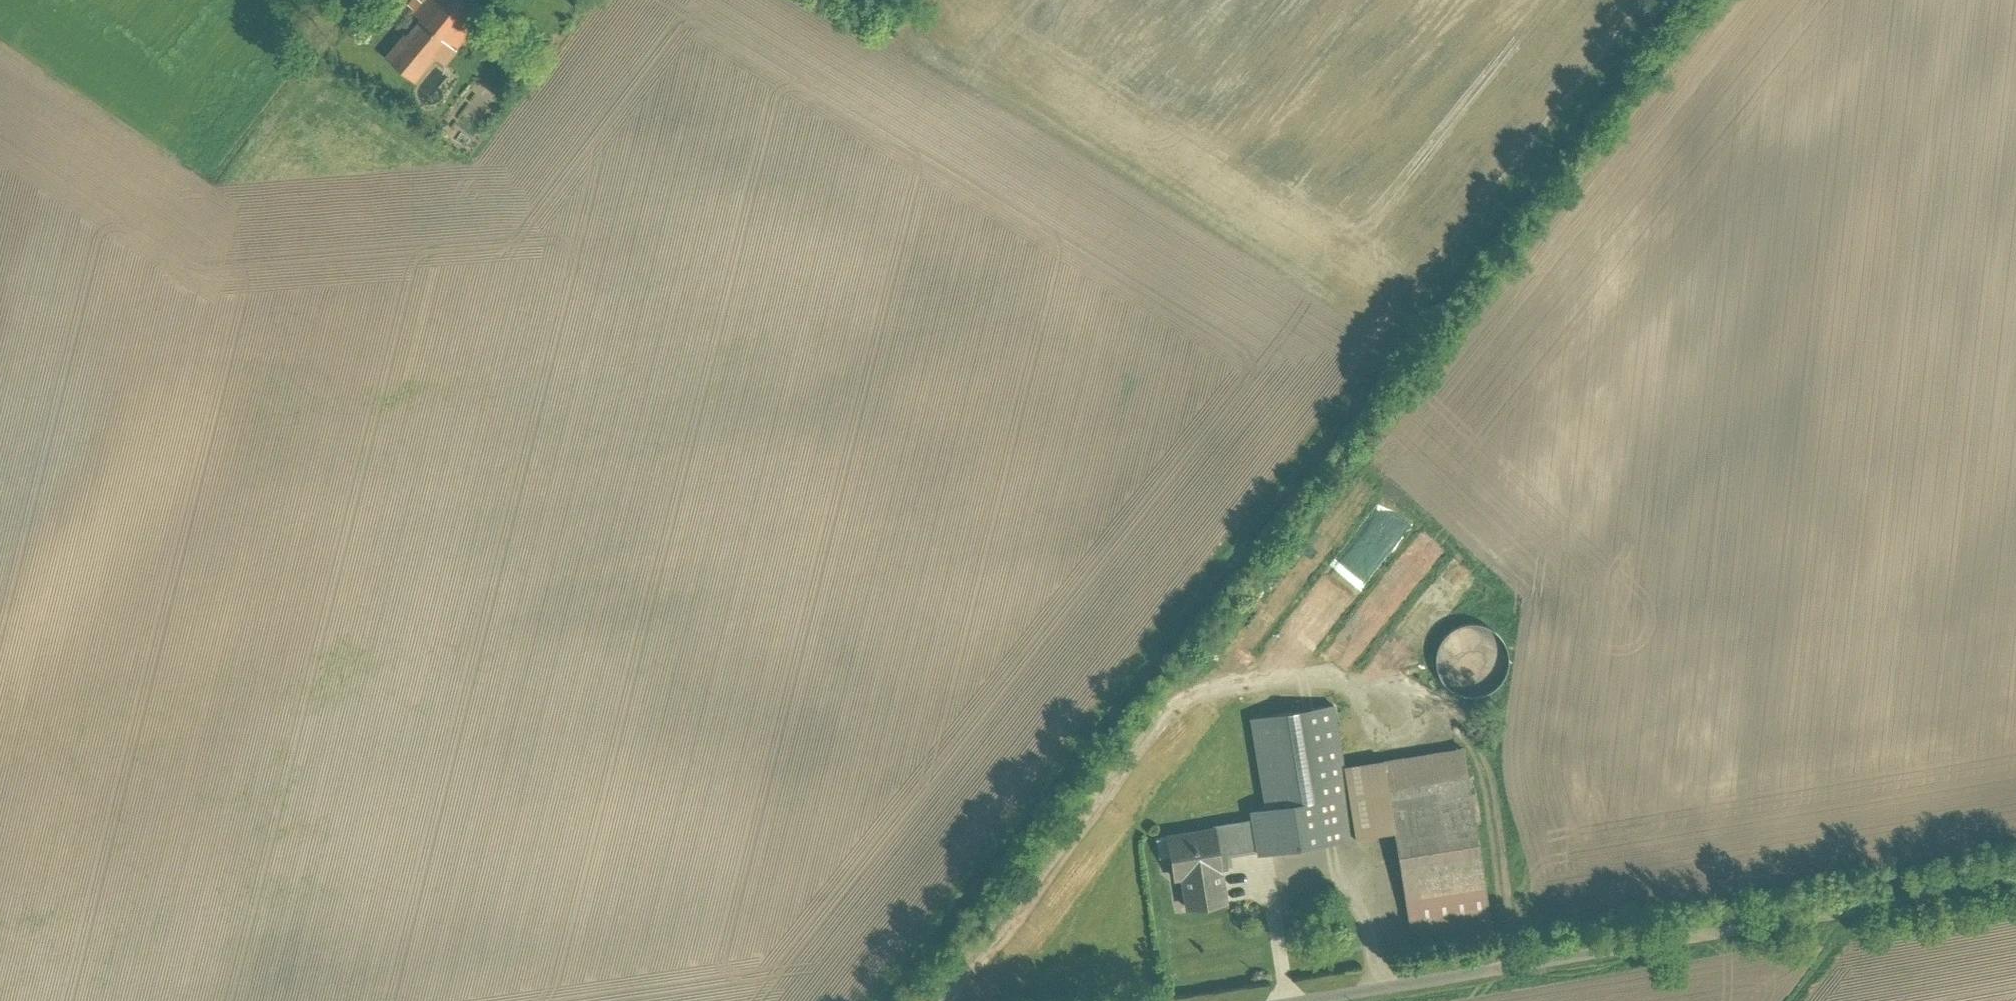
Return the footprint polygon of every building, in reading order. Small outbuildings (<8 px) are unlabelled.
[(459,0),(428,0),(404,30),(400,27),(378,54),(411,80),(432,54),(442,63),(480,17),(459,0)] [(1337,564),(1360,584),(1407,531),(1384,511),(1337,564)] [(1332,703),(1249,716),(1264,804),(1248,807),(1256,854),(1355,838),(1354,834),(1342,763),(1332,703)] [(1463,743),(1342,763),(1354,834),(1391,828),(1408,928),(1492,915),(1463,743)] [(1214,821),(1163,830),(1170,878),(1178,877),(1183,908),(1227,901),(1214,821)]
